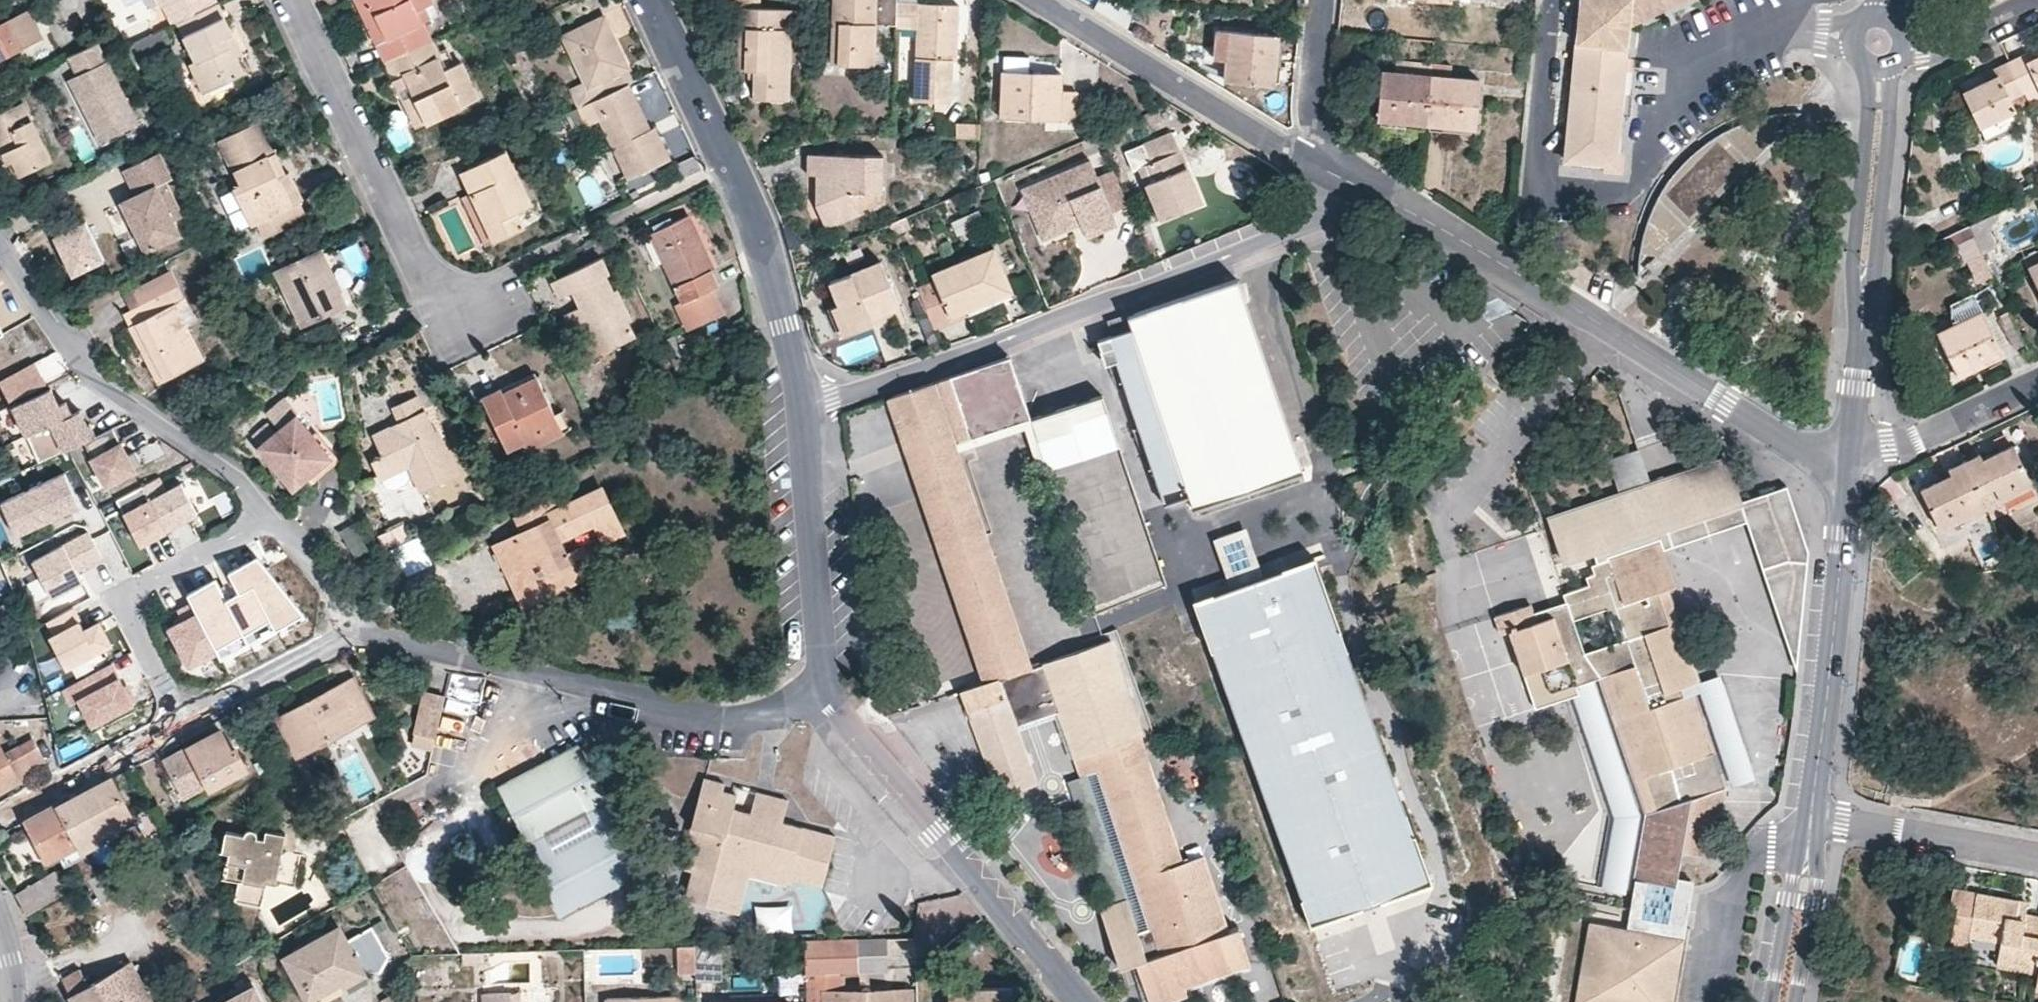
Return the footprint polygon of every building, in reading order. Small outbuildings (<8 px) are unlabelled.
[(168,27),(177,23),(215,4),(213,0),(156,0),(168,27)] [(371,9),(385,39),(375,43),(384,62),(430,40),(421,21),(416,10),(425,6),(431,2),(430,0),(354,0),(361,14),(371,9)] [(761,0),(718,0),(718,7),(739,8),(760,8),(761,0)] [(874,65),(876,24),(895,25),(897,3),(897,0),(833,0),(832,23),(838,23),(837,37),(831,37),(830,64),(874,65)] [(1576,40),(1626,44),(1628,30),(1629,19),(1620,0),(1580,0),(1576,40)] [(1629,19),(1669,0),(1620,0),(1629,19)] [(895,28),(916,28),(913,101),(951,102),(953,60),(957,59),(958,5),(897,3),(895,25),(895,28)] [(243,73),(235,57),(225,36),(232,33),(217,4),(215,4),(177,23),(195,61),(191,63),(204,91),(243,73)] [(619,4),(605,11),(617,37),(632,31),(619,4)] [(421,21),(430,17),(425,6),(416,10),(421,21)] [(788,99),(792,9),(760,8),(739,8),(738,48),(744,48),(744,70),(754,70),(754,98),(788,99)] [(371,9),(361,14),(375,43),(385,39),(371,9)] [(0,25),(0,57),(41,38),(28,12),(0,25)] [(602,17),(563,36),(585,81),(570,88),(579,107),(626,85),(633,81),(602,17)] [(1218,60),(1225,61),(1224,77),(1224,81),(1272,85),(1276,35),(1215,30),(1213,60),(1218,60)] [(235,57),(242,53),(232,33),(225,36),(235,57)] [(407,111),(415,127),(477,97),(461,63),(455,65),(445,69),(436,52),(430,40),(384,62),(392,80),(402,75),(417,105),(407,111)] [(1616,152),(1620,115),(1621,95),(1624,65),(1626,44),(1576,40),(1571,90),(1565,156),(1605,160),(1616,152)] [(101,141),(139,123),(97,42),(68,56),(78,75),(70,79),(85,110),(90,108),(93,114),(87,117),(101,141)] [(446,47),(436,52),(445,69),(455,65),(446,47)] [(2027,61),(2037,56),(2037,55),(2035,49),(2024,54),(2027,61)] [(2027,61),(2024,54),(2008,61),(2022,89),(2028,102),(2037,97),(2037,56),(2027,61)] [(1056,71),(1056,59),(1008,58),(1007,69),(1001,70),(1000,116),(1075,119),(1076,89),(1062,89),(1062,70),(1056,71)] [(1394,58),(1393,72),(1429,74),(1430,61),(1394,58)] [(1225,61),(1218,60),(1217,76),(1224,77),(1225,61)] [(1449,76),(1450,63),(1430,61),(1429,74),(1449,76)] [(1995,68),(1998,74),(1985,80),(1962,91),(1978,125),(2017,107),(2011,95),(2022,89),(2008,61),(1995,68)] [(1998,74),(1995,68),(1982,74),(1985,80),(1998,74)] [(1425,123),(1429,74),(1393,72),(1381,70),(1377,118),(1425,123)] [(1425,123),(1448,125),(1450,104),(1477,106),(1478,79),(1449,76),(1429,74),(1425,123)] [(392,93),(398,91),(407,111),(417,105),(402,75),(392,80),(387,82),(392,93)] [(586,127),(599,121),(628,178),(661,163),(645,132),(649,130),(626,85),(579,107),(576,108),(586,127)] [(50,161),(21,101),(0,112),(0,154),(3,153),(8,161),(13,159),(22,176),(50,161)] [(1450,104),(1448,125),(1474,126),(1477,106),(1450,104)] [(87,117),(93,114),(90,108),(85,110),(87,117)] [(1812,119),(1787,121),(1799,132),(1812,119)] [(258,121),(218,140),(239,184),(232,187),(250,225),(256,223),(264,237),(304,217),(258,121)] [(1772,158),(1799,132),(1787,121),(1779,122),(1771,124),(1765,125),(1757,128),(1751,130),(1744,133),(1738,136),(1732,139),(1726,142),(1720,146),(1714,150),(1720,157),(1713,163),(1708,159),(1688,179),(1693,183),(1685,190),(1679,184),(1674,191),(1669,199),(1665,206),(1661,213),(1658,222),(1655,230),(1652,237),(1651,246),(1649,254),(1648,262),(1647,280),(1772,158)] [(661,163),(671,158),(655,126),(649,130),(645,132),(661,163)] [(1171,130),(1140,143),(1148,162),(1137,167),(1159,219),(1200,202),(1171,130)] [(516,211),(529,204),(505,150),(466,168),(486,209),(494,206),(499,219),(485,226),(492,242),(524,226),(516,211)] [(1682,181),(1679,184),(1685,190),(1693,183),(1688,179),(1708,159),(1713,163),(1720,157),(1714,150),(1710,153),(1705,157),(1702,160),(1699,162),(1696,165),(1694,167),(1693,168),(1690,171),(1688,174),(1685,178),(1682,181)] [(0,154),(0,157),(11,181),(22,176),(13,159),(8,161),(3,153),(0,154)] [(881,189),(882,154),(807,153),(806,172),(815,173),(815,203),(824,225),(858,209),(859,189),(881,189)] [(136,165),(149,191),(138,196),(121,204),(143,252),(184,233),(177,218),(183,215),(166,182),(172,179),(160,154),(136,165)] [(1085,238),(1116,225),(1087,160),(1024,185),(1036,211),(1046,206),(1055,224),(1076,216),(1081,229),(1085,238)] [(138,196),(149,191),(136,165),(126,170),(138,196)] [(469,193),(461,198),(484,246),(492,242),(485,226),(499,219),(494,206),(486,209),(466,168),(458,171),(469,193)] [(1076,216),(1055,224),(1046,206),(1036,211),(1024,185),(1014,189),(1039,246),(1072,233),(1081,229),(1076,216)] [(68,207),(33,228),(49,258),(87,238),(68,207)] [(711,287),(717,284),(687,216),(649,234),(681,301),(674,305),(687,330),(722,312),(711,287)] [(1972,237),(1957,244),(1976,283),(1992,276),(1972,237)] [(1009,284),(994,246),(932,272),(934,278),(948,313),(965,307),(964,303),(1009,284)] [(275,270),(279,277),(302,326),(345,305),(338,291),(339,289),(320,248),(275,270)] [(571,292),(580,288),(587,303),(578,307),(562,315),(577,346),(594,338),(600,353),(633,338),(626,323),(631,320),(616,290),(612,292),(605,276),(608,274),(600,257),(550,282),(558,298),(571,292)] [(898,304),(880,259),(829,281),(839,304),(850,330),(883,317),(881,312),(898,304)] [(2027,267),(2037,289),(2037,262),(2027,267)] [(268,273),(271,279),(279,277),(275,270),(268,273)] [(1304,471),(1240,277),(1107,321),(1112,336),(1098,341),(1106,364),(1118,360),(1164,499),(1188,492),(1193,507),(1304,471)] [(934,278),(917,285),(934,324),(950,317),(948,313),(934,278)] [(965,307),(968,314),(1014,294),(1009,284),(964,303),(965,307)] [(136,306),(143,319),(129,327),(147,360),(159,381),(202,359),(183,321),(177,309),(187,304),(177,286),(136,306)] [(580,288),(571,292),(578,307),(587,303),(580,288)] [(1988,305),(1982,291),(1949,304),(1954,318),(1988,305)] [(193,315),(187,304),(177,309),(183,321),(193,315)] [(839,304),(831,307),(842,333),(850,330),(839,304)] [(2001,354),(1981,312),(1937,333),(1957,375),(2001,354)] [(129,327),(113,335),(131,368),(147,360),(129,327)] [(600,353),(594,338),(577,346),(584,361),(600,353)] [(979,522),(952,441),(1028,415),(1007,354),(888,396),(897,421),(934,532),(985,680),(997,676),(1028,665),(1025,658),(979,522)] [(34,364),(0,383),(0,385),(9,402),(46,385),(34,364)] [(562,432),(533,372),(482,396),(507,449),(523,443),(526,449),(562,432)] [(0,411),(0,431),(5,443),(25,435),(36,460),(93,435),(86,421),(80,423),(74,411),(65,415),(58,398),(51,401),(46,391),(0,411)] [(1091,605),(1163,581),(1099,391),(1028,415),(1037,441),(1091,605)] [(430,431),(425,434),(422,427),(430,423),(417,396),(392,406),(398,422),(372,434),(382,455),(371,460),(380,478),(407,467),(419,490),(457,472),(439,435),(433,438),(430,431)] [(281,398),(264,412),(278,429),(276,432),(271,427),(260,437),(264,441),(257,446),(292,488),(330,457),(311,434),(281,398)] [(433,429),(430,423),(422,427),(425,434),(430,431),(433,438),(439,435),(436,428),(433,429)] [(121,444),(113,428),(87,440),(109,484),(144,465),(136,451),(128,455),(122,443),(121,444)] [(292,488),(296,494),(338,459),(315,431),(311,434),(330,457),(292,488)] [(2031,482),(2012,444),(1982,459),(1979,453),(1963,461),(1978,491),(1991,484),(1998,498),(2031,482)] [(1591,546),(1596,561),(1608,557),(1611,566),(1618,564),(1617,561),(1628,557),(1627,556),(1636,553),(1635,551),(1643,548),(1642,545),(1654,542),(1659,540),(1655,526),(1740,500),(1723,457),(1649,479),(1640,451),(1608,461),(1617,489),(1548,509),(1562,556),(1591,546)] [(1947,468),(1950,474),(1920,489),(1939,527),(1985,505),(1978,491),(1963,461),(1947,468)] [(80,505),(65,472),(1,500),(16,534),(80,505)] [(159,478),(116,500),(139,544),(197,514),(180,483),(166,491),(159,478)] [(541,487),(545,496),(557,490),(553,482),(541,487)] [(532,520),(534,526),(522,532),(494,545),(513,585),(525,580),(533,599),(563,585),(555,566),(568,560),(564,552),(558,539),(593,522),(598,532),(616,523),(599,487),(561,505),(556,497),(515,517),(519,526),(532,520)] [(1780,488),(1763,493),(1784,563),(1795,559),(1801,557),(1780,488)] [(448,509),(452,520),(469,511),(465,500),(448,509)] [(519,526),(522,532),(534,526),(532,520),(519,526)] [(339,530),(356,555),(369,547),(352,521),(339,530)] [(410,539),(403,523),(377,536),(384,552),(391,549),(410,539)] [(621,534),(616,523),(598,532),(603,543),(621,534)] [(102,557),(88,530),(33,559),(52,595),(82,579),(77,569),(102,557)] [(1263,577),(1246,530),(1215,541),(1232,590),(1195,603),(1311,925),(1430,883),(1430,881),(1315,559),(1263,577)] [(403,575),(429,563),(417,537),(410,539),(391,549),(403,575)] [(1659,540),(1654,542),(1662,568),(1668,566),(1659,540)] [(1634,878),(1675,886),(1677,878),(1682,853),(1711,858),(1723,785),(1692,691),(1682,695),(1679,686),(1697,680),(1666,586),(1674,583),(1668,566),(1662,568),(1654,542),(1642,545),(1643,548),(1635,551),(1636,553),(1627,556),(1628,557),(1617,561),(1618,564),(1611,566),(1608,557),(1596,561),(1590,563),(1593,573),(1584,575),(1587,583),(1561,592),(1565,600),(1568,610),(1552,614),(1549,605),(1532,611),(1529,603),(1506,611),(1494,615),(1499,632),(1507,630),(1515,652),(1533,707),(1577,692),(1578,692),(1575,683),(1598,675),(1605,698),(1645,812),(1634,878)] [(594,570),(582,544),(564,552),(568,560),(555,566),(563,585),(594,570)] [(260,565),(189,602),(215,652),(216,654),(299,611),(260,565)] [(525,580),(513,585),(522,604),(533,599),(525,580)] [(1568,610),(1565,600),(1549,605),(1552,614),(1568,610)] [(215,652),(189,602),(174,609),(180,619),(165,627),(184,664),(188,666),(215,652)] [(83,630),(71,608),(47,620),(55,634),(49,637),(64,666),(109,643),(98,622),(83,630)] [(1108,636),(1040,660),(1040,661),(1028,665),(997,676),(1009,708),(1014,723),(1054,710),(1076,775),(1096,769),(1149,926),(1134,931),(1123,898),(1096,907),(1113,957),(1130,952),(1132,962),(1146,1001),(1155,1001),(1185,991),(1182,984),(1249,961),(1236,924),(1227,928),(1201,852),(1178,859),(1135,734),(1141,732),(1108,636)] [(121,686),(109,663),(61,688),(69,703),(78,698),(91,723),(133,701),(125,684),(121,686)] [(1758,773),(1724,671),(1697,680),(1679,686),(1682,695),(1692,691),(1723,785),(1758,773)] [(1645,812),(1605,698),(1598,675),(1575,683),(1578,692),(1577,692),(1619,813),(1610,872),(1607,886),(1632,891),(1634,878),(1645,812)] [(961,689),(966,708),(1004,696),(997,676),(985,680),(961,689)] [(371,714),(353,677),(279,717),(298,754),(328,738),(329,740),(360,723),(360,720),(371,714)] [(413,732),(434,736),(443,695),(422,690),(413,732)] [(1003,728),(1014,725),(1014,723),(1009,708),(997,713),(1003,728)] [(1003,728),(997,713),(972,722),(977,737),(1003,728)] [(246,766),(235,746),(231,748),(219,729),(188,747),(210,787),(246,766)] [(413,732),(411,742),(432,746),(434,736),(413,732)] [(30,739),(3,753),(0,748),(0,788),(32,771),(31,768),(42,762),(30,739)] [(644,874),(580,746),(498,788),(510,811),(516,807),(531,835),(570,913),(644,874)] [(1019,775),(1031,771),(1025,755),(1014,759),(1019,775)] [(1019,775),(1014,759),(988,768),(994,784),(1019,775)] [(103,838),(100,832),(132,815),(109,775),(55,804),(77,844),(81,850),(103,838)] [(750,873),(755,856),(780,863),(774,880),(789,884),(792,875),(824,884),(838,835),(787,820),(790,805),(756,795),(752,810),(735,806),(738,793),(723,790),(725,783),(707,778),(682,870),(694,873),(687,899),(739,912),(750,873)] [(758,788),(756,795),(790,805),(792,797),(758,788)] [(46,859),(77,844),(55,804),(54,803),(24,821),(46,859)] [(516,807),(510,811),(525,838),(531,835),(516,807)] [(262,896),(266,880),(293,884),(299,853),(281,850),(283,833),(265,830),(264,837),(257,836),(254,831),(250,829),(247,830),(244,833),(225,831),(224,842),(230,843),(228,857),(225,857),(222,876),(238,879),(236,893),(262,896)] [(87,878),(94,874),(82,853),(69,861),(80,881),(87,878)] [(755,856),(750,873),(774,880),(780,863),(755,856)] [(63,879),(58,869),(15,894),(25,914),(64,891),(59,882),(63,879)] [(1677,878),(1675,886),(1634,878),(1630,909),(1628,930),(1683,938),(1686,917),(1693,881),(1677,878)] [(1950,887),(1947,903),(1954,904),(1947,943),(1964,947),(1966,947),(1968,934),(1999,939),(1996,962),(2037,969),(2037,963),(2037,915),(2025,912),(2025,917),(2015,915),(2018,899),(1950,887)] [(2025,917),(2025,912),(2027,901),(2018,899),(2015,915),(2025,917)] [(793,929),(792,903),(756,904),(757,930),(793,929)] [(1683,938),(1628,930),(1591,923),(1578,1001),(1673,1001),(1683,938)] [(388,954),(371,926),(347,939),(340,926),(284,957),(302,990),(336,972),(341,980),(343,983),(366,971),(379,971),(388,954)] [(859,965),(858,938),(803,940),(805,967),(859,965)] [(859,965),(869,965),(868,938),(858,938),(859,965)] [(695,971),(723,970),(722,943),(694,944),(695,971)] [(694,944),(675,945),(676,971),(695,971),(694,944)] [(468,951),(469,963),(483,963),(483,951),(468,951)] [(1132,962),(1130,952),(1113,957),(1116,967),(1132,962)] [(130,961),(88,983),(79,969),(61,979),(74,1001),(152,1001),(130,961)] [(695,971),(696,981),(723,980),(723,970),(695,971)] [(824,992),(844,991),(844,971),(805,972),(806,1001),(824,1001),(824,992)] [(302,990),(307,998),(341,980),(336,972),(302,990)] [(251,982),(229,993),(231,998),(224,1001),(262,1001),(251,982)] [(1010,986),(950,988),(950,1001),(1010,1001),(1010,986)] [(911,990),(891,991),(891,1001),(911,1001),(911,990)] [(386,1001),(402,1001),(398,991),(384,996),(386,1001)] [(891,991),(844,991),(824,992),(824,1001),(891,1001),(891,991)] [(510,992),(506,992),(483,994),(483,1001),(510,1001),(510,992)] [(518,992),(510,992),(510,1001),(519,1001),(518,992)]
